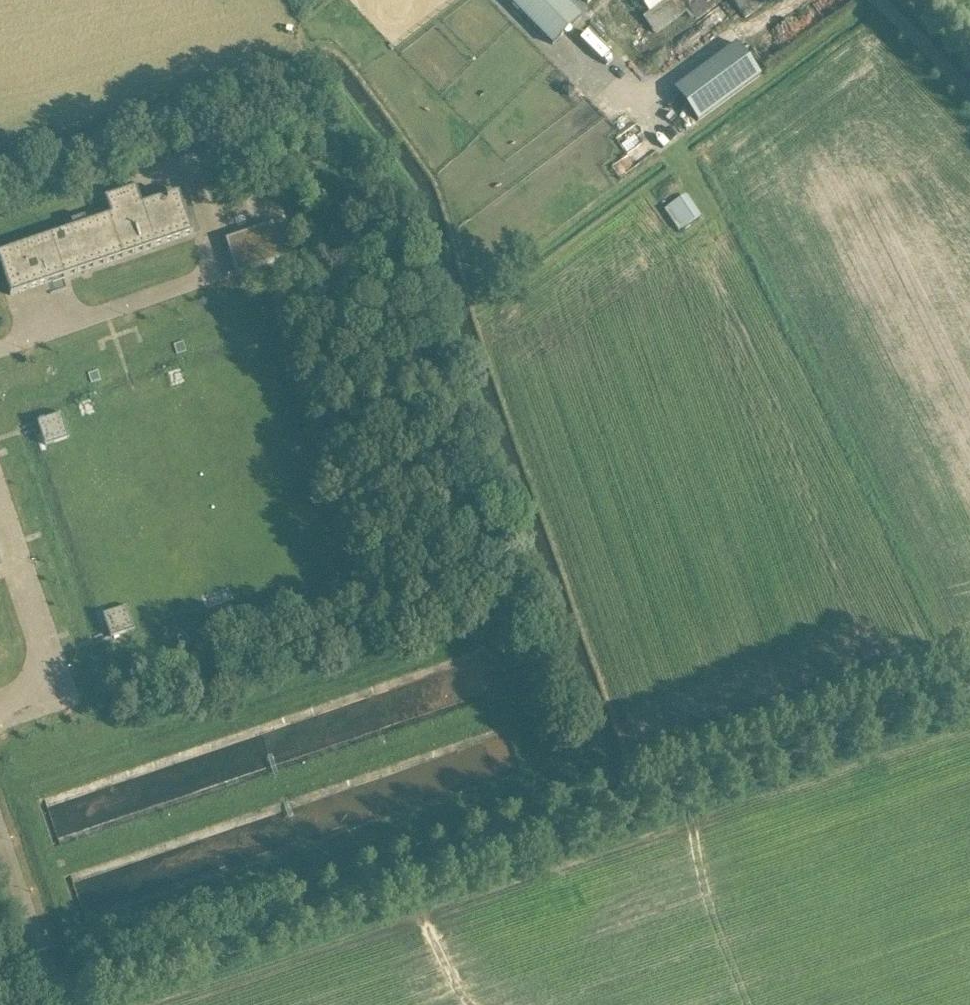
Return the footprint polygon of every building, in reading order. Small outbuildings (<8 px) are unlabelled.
[(553,45),(581,17),(565,0),(508,0),(553,45)] [(591,11),(625,52),(640,40),(607,0),(603,0),(591,11)] [(649,13),(645,17),(643,18),(646,23),(654,34),(690,8),(696,16),(698,19),(726,0),(639,0),(649,13)] [(746,21),(772,0),(730,0),(746,21)] [(699,121),(767,79),(745,43),(677,85),(699,121)] [(150,201),(142,203),(137,187),(105,198),(110,214),(87,222),(85,217),(71,221),(73,227),(0,252),(0,264),(11,296),(194,233),(179,191),(150,201)] [(686,196),(669,207),(682,228),(699,217),(686,196)] [(285,258),(281,245),(273,223),(225,240),(238,275),(285,258)] [(45,446),(70,438),(62,413),(37,422),(45,446)] [(127,605),(103,614),(111,638),(135,630),(127,605)]
